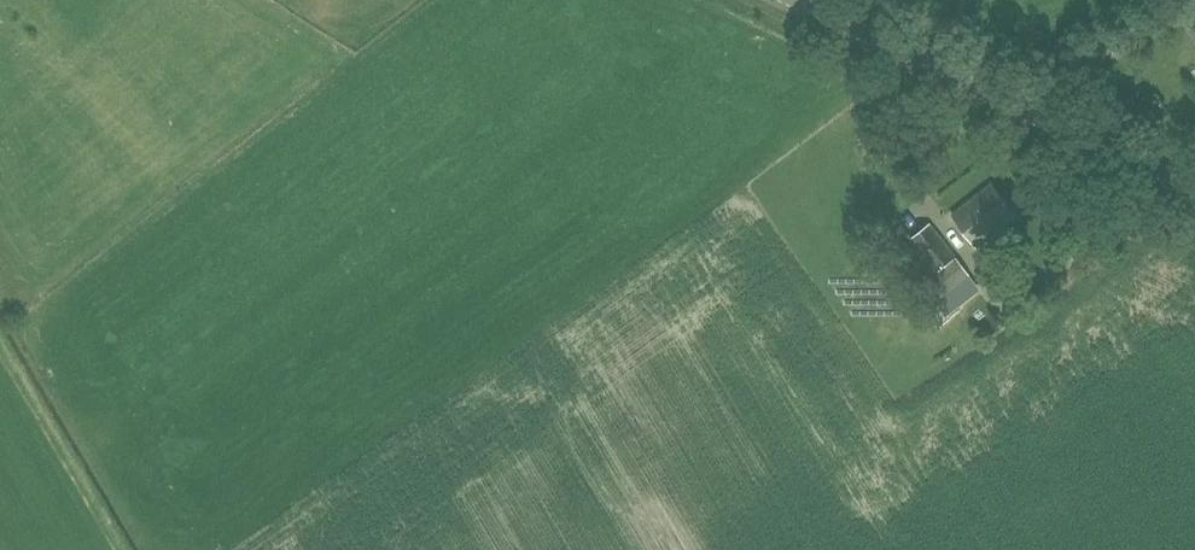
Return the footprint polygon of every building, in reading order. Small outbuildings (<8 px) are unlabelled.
[(977,247),(1016,217),(991,184),(952,214),(977,247)] [(969,275),(930,225),(896,251),(934,301),(969,275)] [(980,273),(946,300),(957,314),(991,287),(980,273)]
